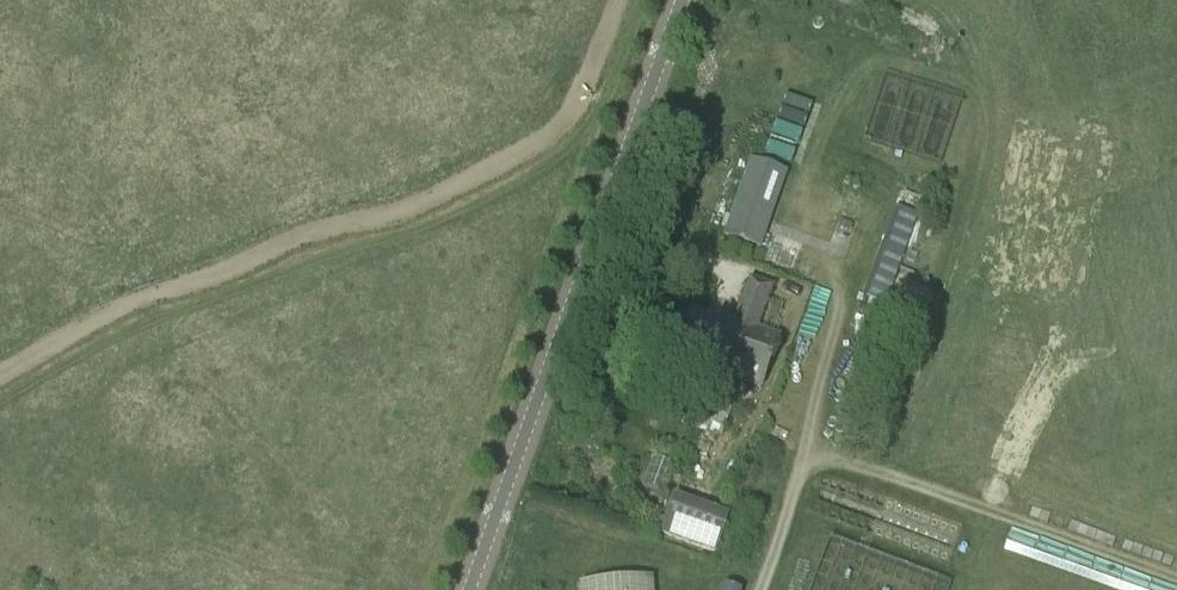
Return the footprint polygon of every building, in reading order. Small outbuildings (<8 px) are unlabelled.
[(777,119),(765,148),(790,158),(802,129),(777,119)] [(729,228),(764,241),(786,185),(751,172),(729,228)] [(897,205),(870,295),(889,301),(917,210),(897,205)] [(756,329),(771,288),(750,280),(734,321),(732,326),(695,313),(681,352),(698,358),(693,371),(730,384),(733,377),(761,387),(778,338),(756,329)] [(701,430),(694,456),(711,461),(718,437),(722,438),(732,404),(711,397),(710,402),(700,398),(690,426),(701,430)] [(644,487),(665,494),(674,464),(653,458),(644,487)] [(662,534),(717,553),(730,517),(675,498),(662,534)]
